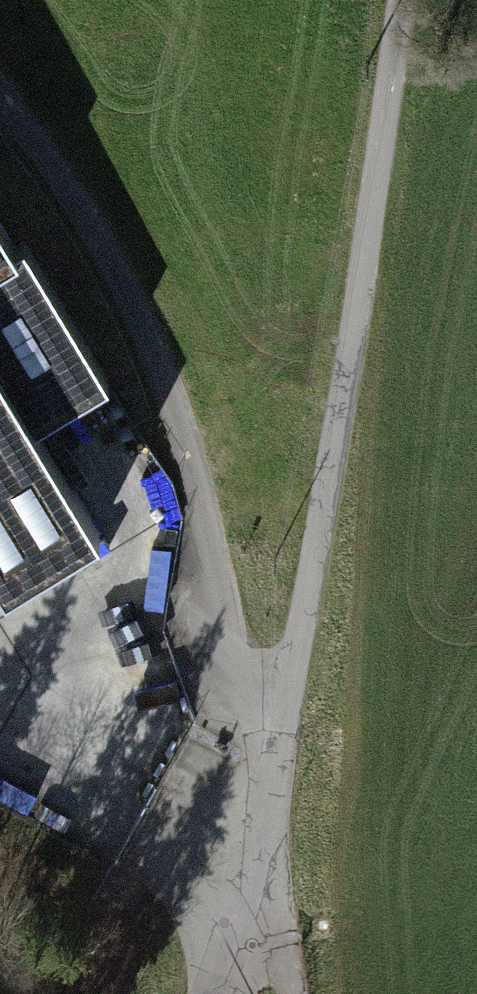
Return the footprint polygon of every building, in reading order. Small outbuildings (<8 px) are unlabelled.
[(5,588),(100,530),(36,425),(109,381),(24,241),(15,246),(0,221),(0,580),(5,588)]
